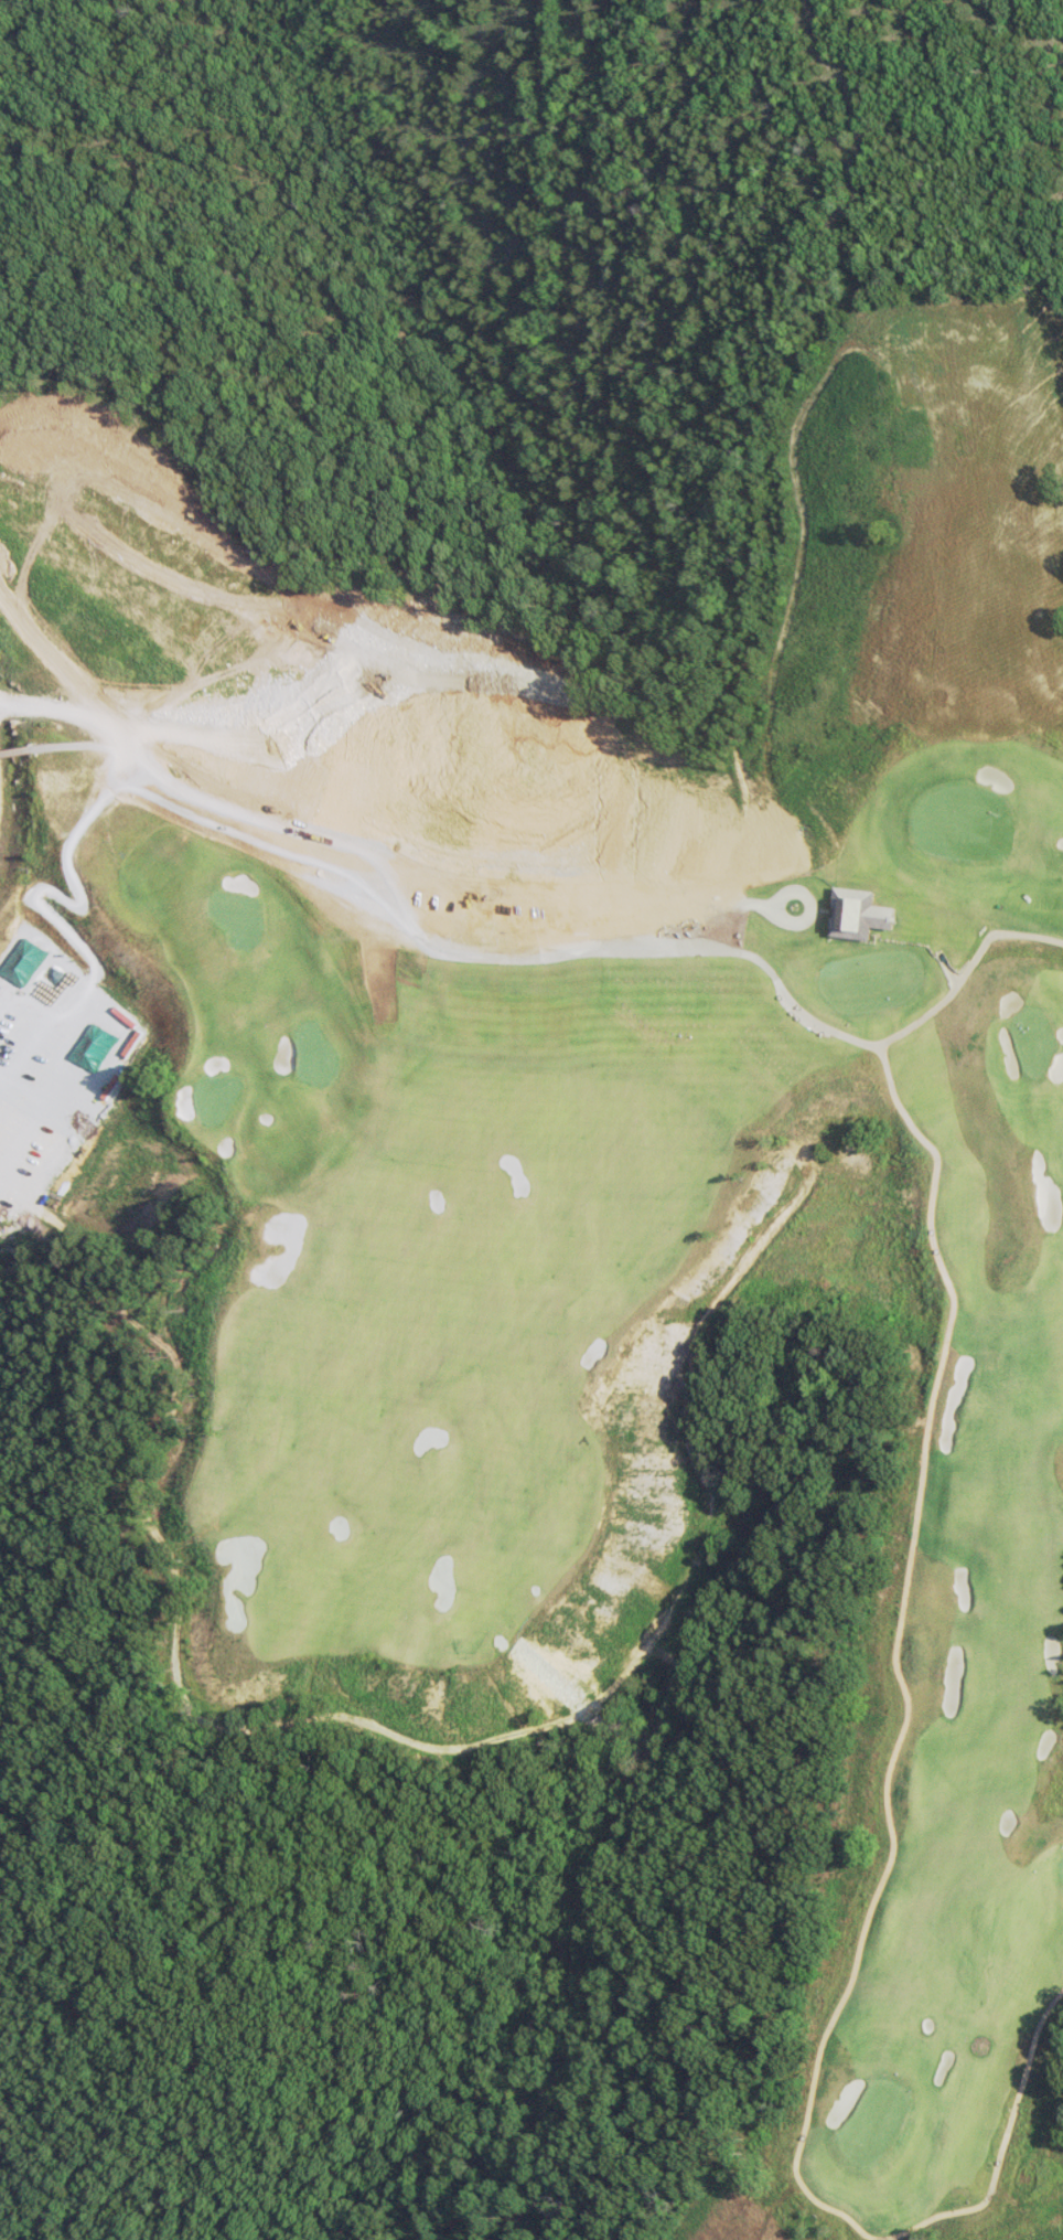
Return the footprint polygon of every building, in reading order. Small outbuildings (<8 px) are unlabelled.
[(875,940),(877,927),(899,930),(901,907),(880,905),(881,891),(851,888),(849,904),(839,902),(835,935),(875,940)]
